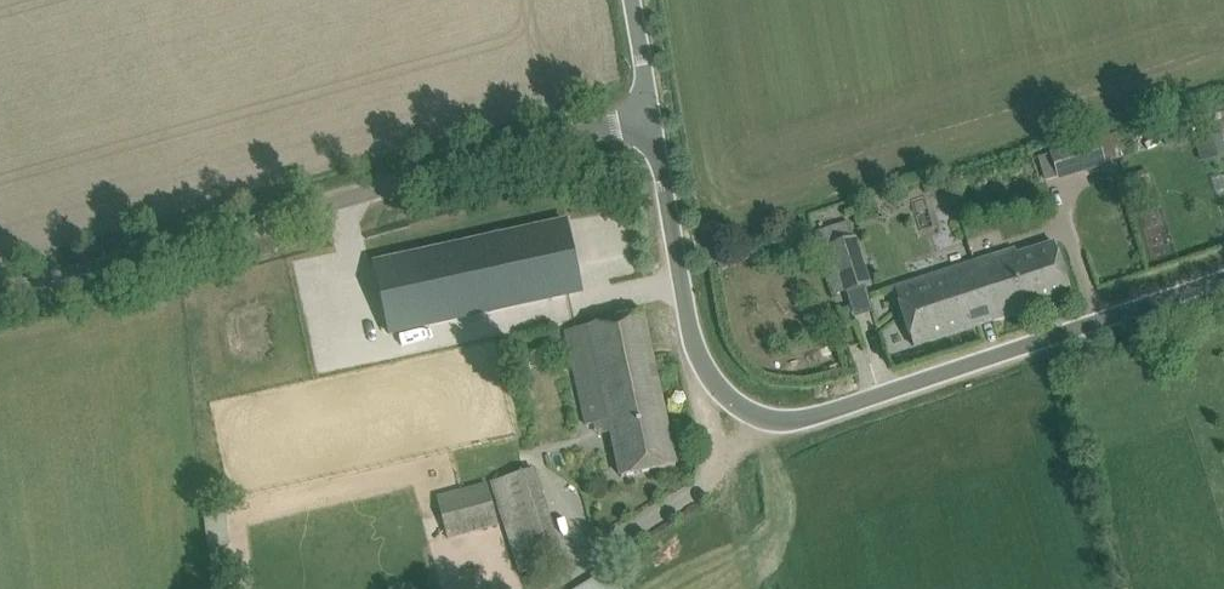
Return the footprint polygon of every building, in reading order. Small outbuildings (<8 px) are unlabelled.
[(1195,140),(1200,162),(1217,157),(1223,156),(1223,146),(1221,133),(1211,135),(1195,140)] [(1098,139),(1086,143),(1093,165),(1105,161),(1098,139)] [(1052,154),(1040,157),(1047,179),(1059,175),(1052,154)] [(1147,171),(1132,175),(1137,189),(1152,185),(1147,171)] [(566,222),(374,264),(389,334),(583,291),(566,222)] [(869,284),(855,238),(849,222),(815,233),(822,255),(833,251),(838,267),(828,270),(836,295),(846,291),(846,292),(869,284)] [(996,320),(1072,296),(1053,238),(977,263),(996,320)] [(914,347),(996,320),(977,263),(895,289),(914,347)] [(632,317),(578,329),(604,433),(613,429),(618,452),(608,454),(611,469),(634,466),(639,494),(671,486),(632,317)] [(490,481),(518,573),(565,559),(537,468),(490,481)] [(488,482),(438,495),(447,528),(448,538),(499,525),(496,514),(488,482)] [(228,511),(205,515),(209,548),(233,546),(228,511)] [(602,573),(574,588),(622,588),(611,570),(604,575),(602,573)]
